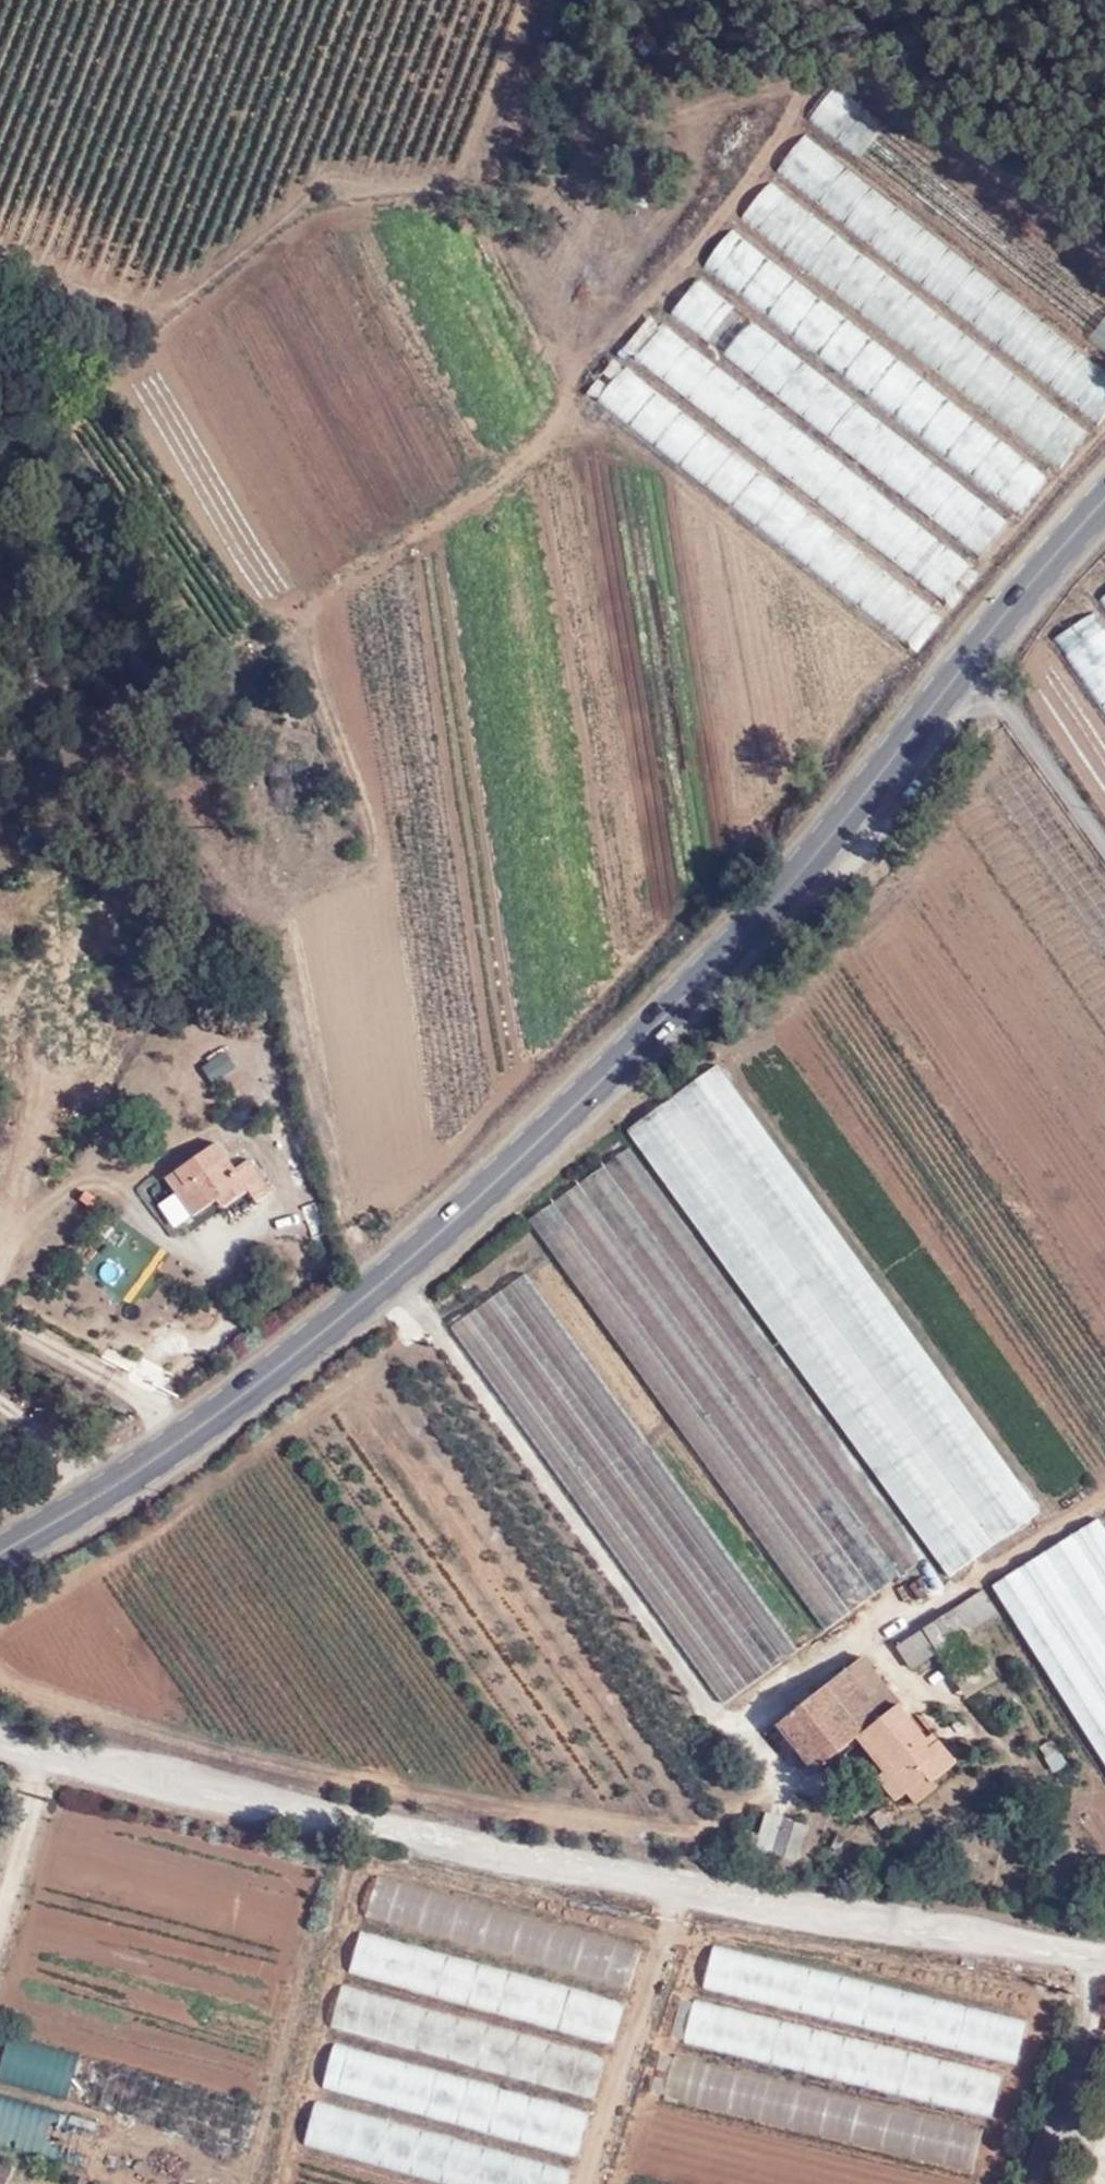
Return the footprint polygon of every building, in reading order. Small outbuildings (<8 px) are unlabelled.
[(830,81),(801,118),(1104,358),(1104,298),(830,81)] [(769,172),(1092,431),(1104,415),(1104,377),(800,133),(769,172)] [(1057,475),(1089,435),(769,177),(737,217),(1057,475)] [(1020,512),(1047,478),(733,230),(706,263),(1020,512)] [(699,280),(675,310),(985,555),(1009,524),(699,280)] [(943,596),(971,559),(905,506),(863,475),(662,319),(633,355),(943,596)] [(816,511),(627,365),(597,400),(840,590),(907,640),(936,606),(816,511)] [(1095,591),(1104,606),(1104,584),(1095,591)] [(1053,636),(1104,710),(1104,629),(1091,610),(1053,636)] [(214,1084),(239,1067),(224,1045),(199,1063),(214,1084)] [(723,1062),(626,1130),(946,1582),(1043,1514),(723,1062)] [(217,1141),(162,1180),(192,1221),(216,1203),(222,1211),(250,1191),(258,1202),(274,1191),(249,1156),(235,1166),(217,1141)] [(631,1150),(530,1221),(824,1633),(924,1561),(631,1150)] [(527,1271),(448,1327),(720,1707),(799,1652),(527,1271)] [(1104,1766),(1104,1531),(1097,1518),(992,1586),(1104,1766)] [(995,1610),(980,1590),(895,1648),(910,1667),(995,1610)] [(868,1655),(773,1726),(810,1773),(856,1740),(883,1774),(878,1777),(897,1804),(907,1797),(915,1806),(941,1788),(935,1782),(960,1764),(902,1701),(868,1655)] [(981,1661),(954,1677),(968,1699),(995,1683),(981,1661)] [(764,1814),(754,1847),(793,1860),(805,1827),(764,1814)] [(640,1949),(377,1872),(364,1917),(627,1993),(640,1949)] [(624,2005),(362,1931),(350,1973),(612,2047),(624,2005)] [(1029,2021),(713,1944),(702,1988),(1018,2065),(1029,2021)] [(606,2057),(341,1987),(330,2028),(595,2098),(606,2057)] [(1003,2073),(694,1999),(684,2042),(992,2116),(1003,2073)] [(261,2106),(167,2079),(7,2035),(0,2061),(0,2083),(249,2152),(261,2106)] [(588,2113),(333,2041),(320,2085),(575,2157),(588,2113)] [(245,2163),(151,2135),(0,2093),(0,2144),(143,2183),(238,2183),(245,2163)] [(318,2102),(306,2147),(443,2183),(566,2183),(570,2169),(318,2102)] [(14,2167),(0,2163),(0,2183),(6,2183),(14,2167)]
